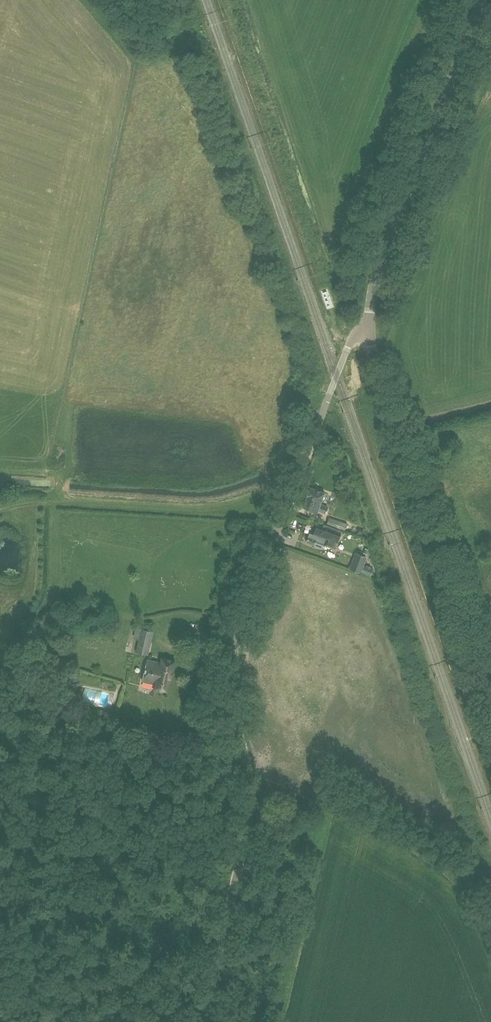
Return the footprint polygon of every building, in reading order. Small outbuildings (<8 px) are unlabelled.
[(317,411),(311,409),(307,419),(309,423),(314,421),(317,411)] [(330,430),(323,427),(317,443),(322,445),(324,444),(325,443),(330,430)] [(321,504),(325,493),(311,487),(303,507),(317,512),(318,511),(325,513),(328,507),(321,504)] [(347,525),(332,519),(329,524),(345,530),(347,525)] [(337,543),(341,534),(339,533),(340,531),(325,525),(324,527),(318,524),(314,534),(310,533),(308,536),(316,538),(314,544),(317,545),(316,546),(322,548),(322,547),(324,548),(325,544),(335,548),(337,543)] [(356,553),(350,568),(360,572),(366,557),(356,553)] [(149,655),(154,633),(137,628),(134,637),(138,639),(136,652),(149,655)] [(143,681),(156,684),(154,689),(168,692),(176,661),(162,658),(161,663),(148,660),(143,681)] [(105,711),(102,726),(111,728),(115,713),(105,711)]
